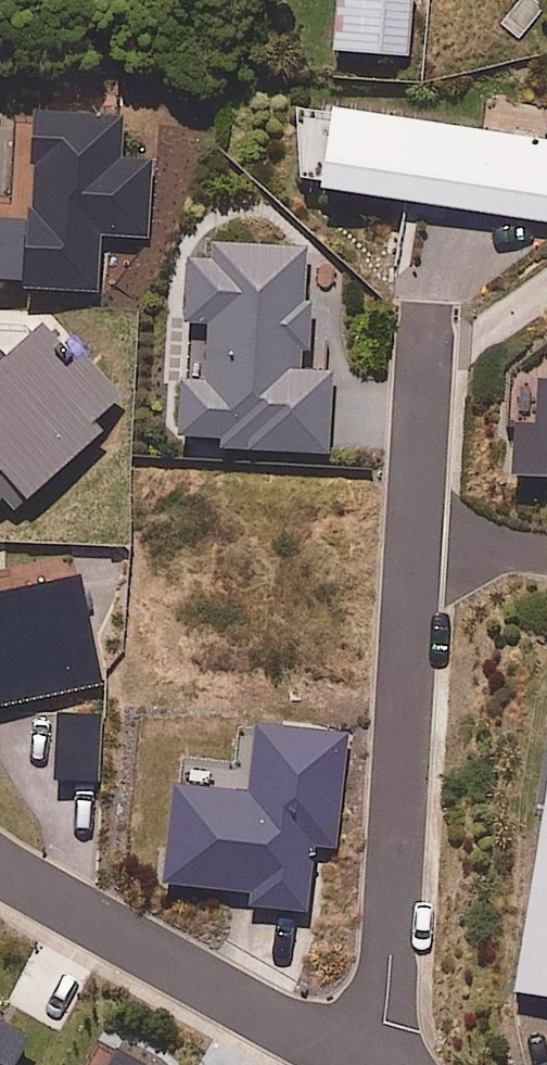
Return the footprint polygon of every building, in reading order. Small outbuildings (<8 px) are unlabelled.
[(341,55),(412,54),(411,0),(339,0),(341,55)] [(546,8),(546,4),(542,0),(519,0),(498,27),(519,44),(546,8)] [(337,112),(326,191),(546,222),(546,142),(337,112)] [(123,121),(38,117),(31,289),(99,292),(102,236),(148,239),(152,161),(122,160),(123,121)] [(190,329),(210,329),(209,381),(183,381),(182,450),(182,460),(216,461),(216,450),(329,453),(331,373),(306,373),(309,248),(212,246),(212,256),(192,256),(190,329)] [(52,318),(5,362),(0,356),(0,512),(12,502),(20,511),(133,406),(52,318)] [(542,383),(541,427),(517,427),(516,476),(546,477),(546,383),(542,383)] [(82,583),(0,600),(0,706),(102,685),(82,583)] [(101,718),(58,719),(59,782),(102,781),(101,718)] [(348,735),(255,726),(248,794),(176,787),(166,887),(269,897),(267,913),(309,917),(316,847),(337,849),(348,735)] [(518,994),(546,998),(546,804),(518,994)] [(110,1064),(136,1064),(115,1054),(110,1064)]
